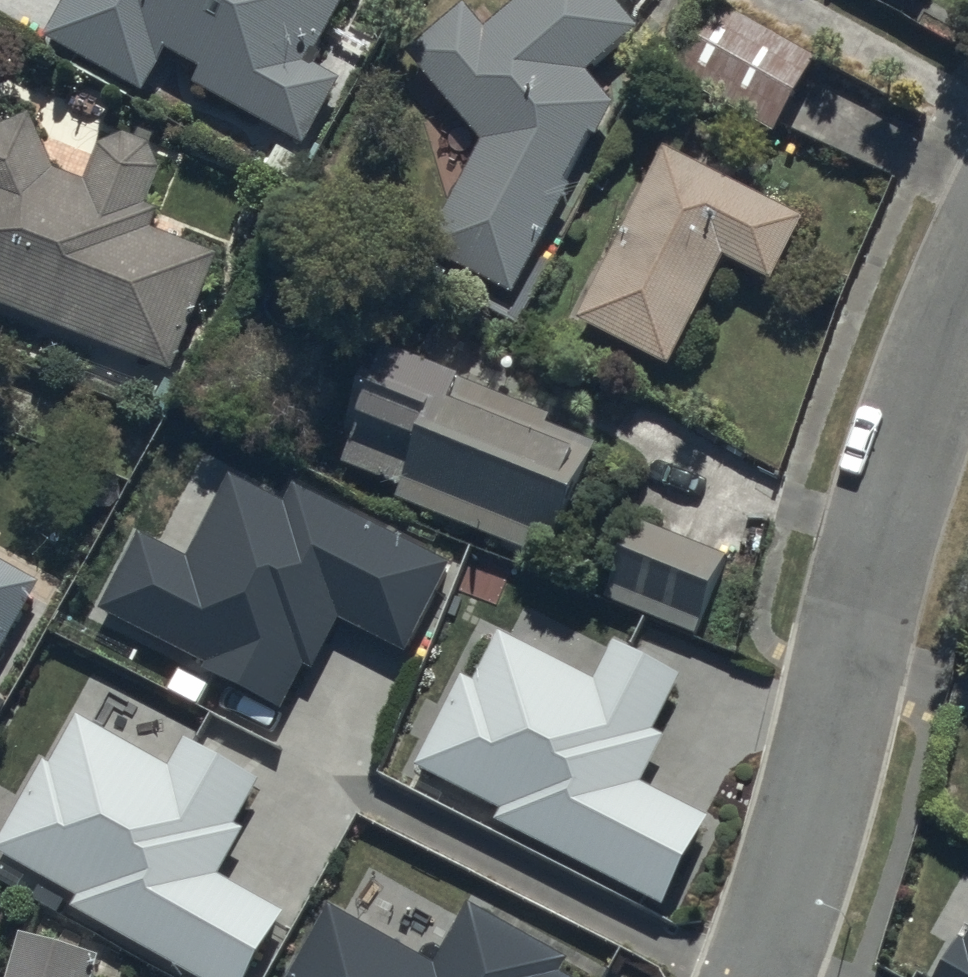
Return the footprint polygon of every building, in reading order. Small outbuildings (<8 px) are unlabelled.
[(47,28),(146,87),(161,60),(306,141),(343,76),(309,56),(341,0),(62,0),(47,28)] [(514,290),(616,98),(585,63),(636,17),(620,0),(516,0),(485,27),(463,2),(413,47),(491,133),(430,245),(514,290)] [(775,125),(821,51),(730,0),(707,0),(670,66),(775,125)] [(175,366),(220,245),(146,217),(172,146),(108,123),(89,173),(57,161),(31,105),(0,119),(0,302),(175,366)] [(668,140),(581,315),(670,359),(726,247),(777,272),(808,209),(668,140)] [(338,466),(557,557),(607,438),(388,347),(338,466)] [(99,606),(281,705),(336,619),(414,653),(456,557),(239,464),(188,556),(140,530),(99,606)] [(700,639),(734,556),(634,510),(597,592),(700,639)] [(39,582),(0,558),(0,652),(39,582)] [(413,767),(668,901),(715,813),(638,772),(690,675),(615,635),(598,677),(490,621),(413,767)] [(206,976),(252,976),(288,909),(217,867),(268,781),(193,737),(175,768),(75,710),(0,838),(0,858),(206,976)] [(326,901),(283,976),(576,976),(557,966),(564,954),(468,900),(433,962),(326,901)] [(11,976),(92,976),(99,950),(24,929),(11,976)] [(944,976),(967,976),(967,937),(944,976)]
